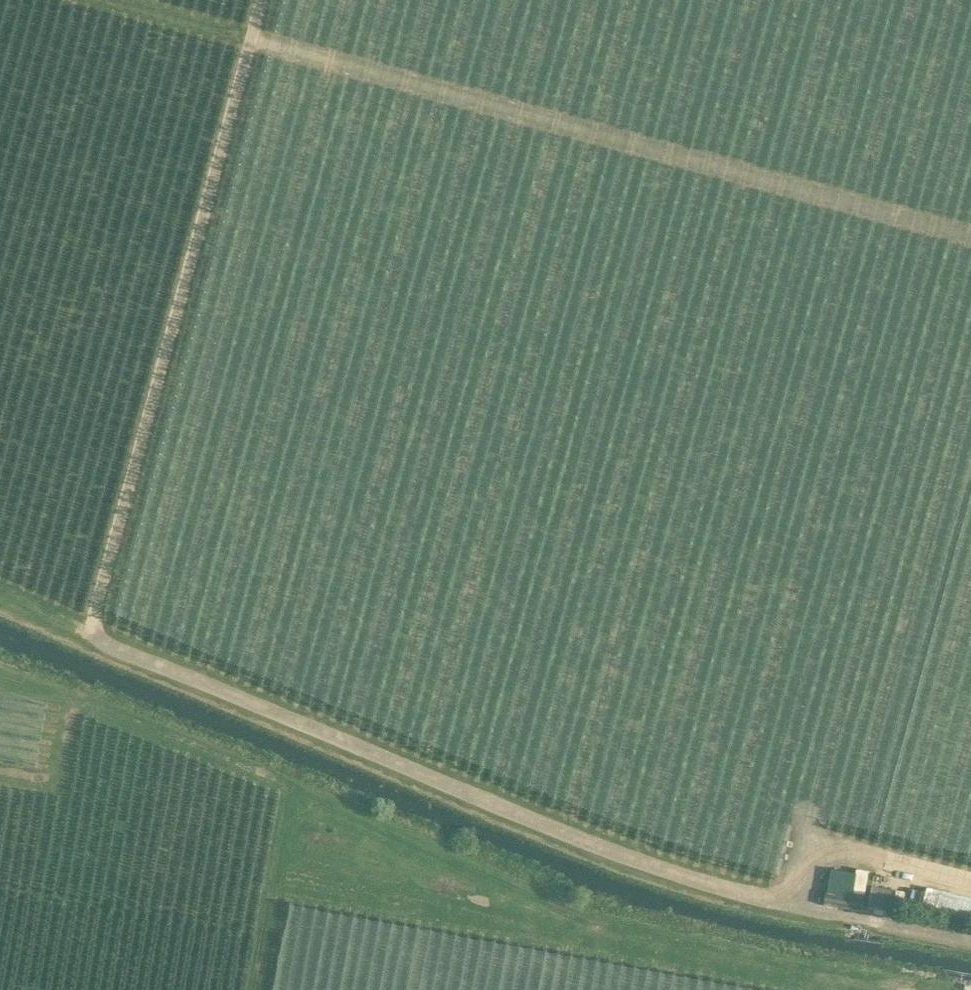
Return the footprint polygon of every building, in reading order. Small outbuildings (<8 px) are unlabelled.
[(867,908),(871,871),(832,868),(829,904),(867,908)] [(893,892),(872,888),(868,907),(889,912),(893,892)]
